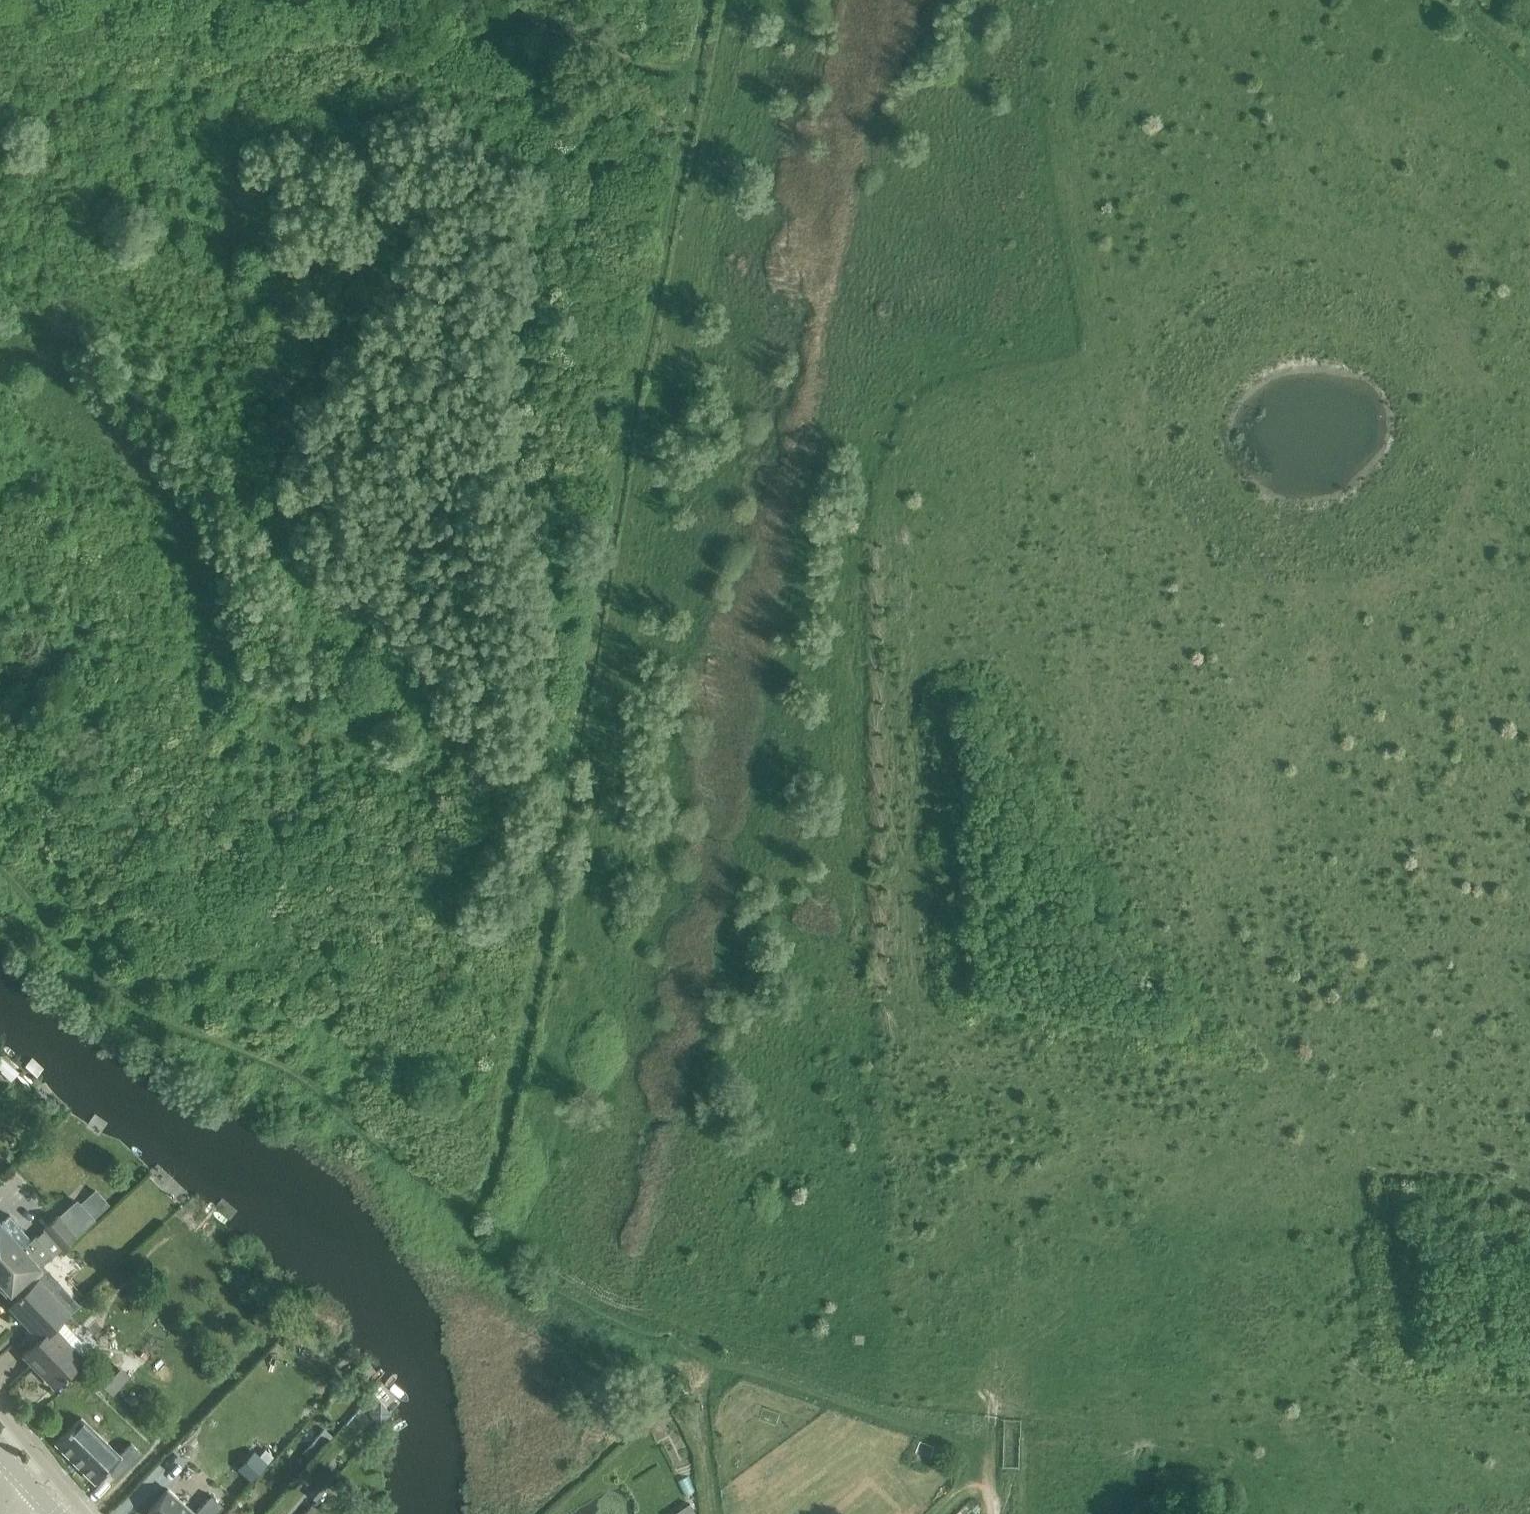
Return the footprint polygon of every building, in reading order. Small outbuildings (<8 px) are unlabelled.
[(77,1200),(59,1216),(75,1234),(108,1205),(95,1190),(80,1204),(77,1200)] [(6,1295),(40,1264),(41,1265),(75,1234),(59,1216),(57,1215),(31,1238),(10,1215),(1,1223),(0,1222),(0,1288),(6,1295)] [(30,1328),(40,1339),(54,1328),(59,1324),(71,1313),(40,1279),(14,1303),(33,1324),(30,1328)] [(90,1349),(76,1333),(71,1338),(59,1324),(54,1328),(40,1339),(24,1354),(35,1366),(39,1362),(59,1383),(84,1360),(82,1358),(86,1354),(86,1353),(90,1349)] [(81,1418),(56,1443),(95,1481),(107,1470),(116,1478),(116,1479),(141,1453),(131,1443),(119,1455),(81,1418)] [(146,1513),(215,1513),(223,1505),(211,1495),(195,1513),(168,1489),(146,1513)]
